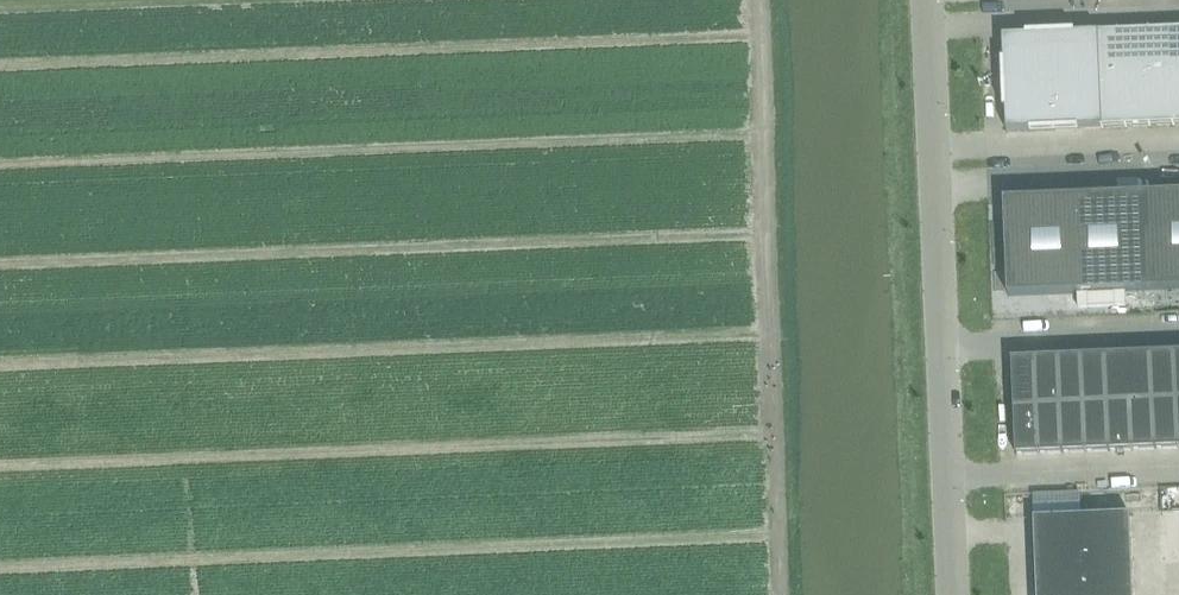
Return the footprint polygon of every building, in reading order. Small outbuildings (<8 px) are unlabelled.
[(1005,37),(1009,131),(1178,124),(1178,29),(1005,37)] [(1005,200),(1009,295),(1145,290),(1178,288),(1178,192),(1005,200)] [(1012,358),(1016,454),(1178,448),(1178,352),(1012,358)] [(1035,518),(1038,594),(1135,594),(1131,514),(1035,518)]
